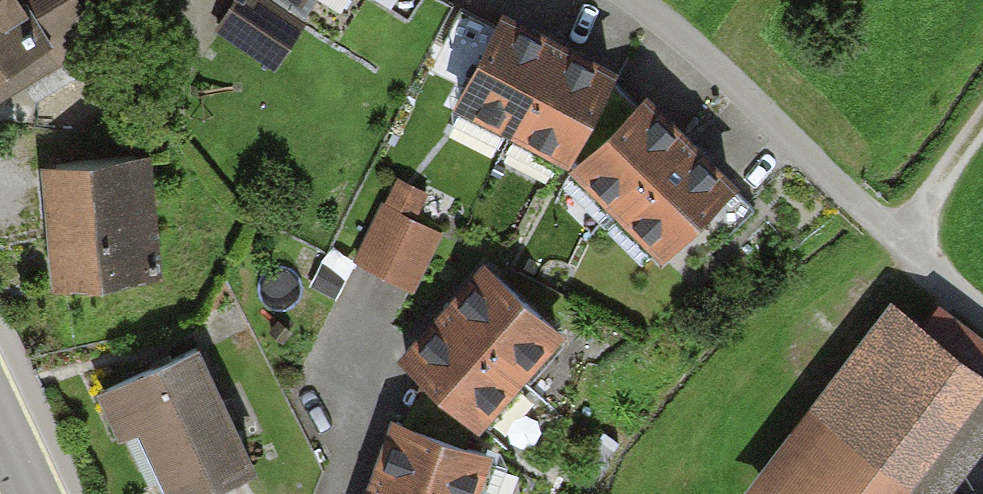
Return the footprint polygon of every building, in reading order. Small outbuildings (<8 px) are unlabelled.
[(96,22),(83,0),(0,0),(0,78),(96,22)] [(413,19),(426,0),(380,0),(413,19)] [(434,61),(477,83),(508,26),(467,3),(434,61)] [(623,74),(513,15),(508,26),(477,83),(464,107),(574,165),(623,74)] [(652,100),(583,170),(672,260),(742,190),(652,100)] [(168,278),(158,159),(52,168),(62,287),(168,278)] [(431,194),(408,181),(363,262),(419,293),(451,235),(418,217),(431,194)] [(572,333),(492,262),(406,356),(485,428),(572,333)] [(899,303),(749,493),(953,493),(982,455),(982,369),(899,303)] [(208,349),(104,395),(122,436),(142,427),(172,493),(206,493),(261,470),(208,349)] [(405,421),(377,493),(484,493),(498,457),(405,421)]
